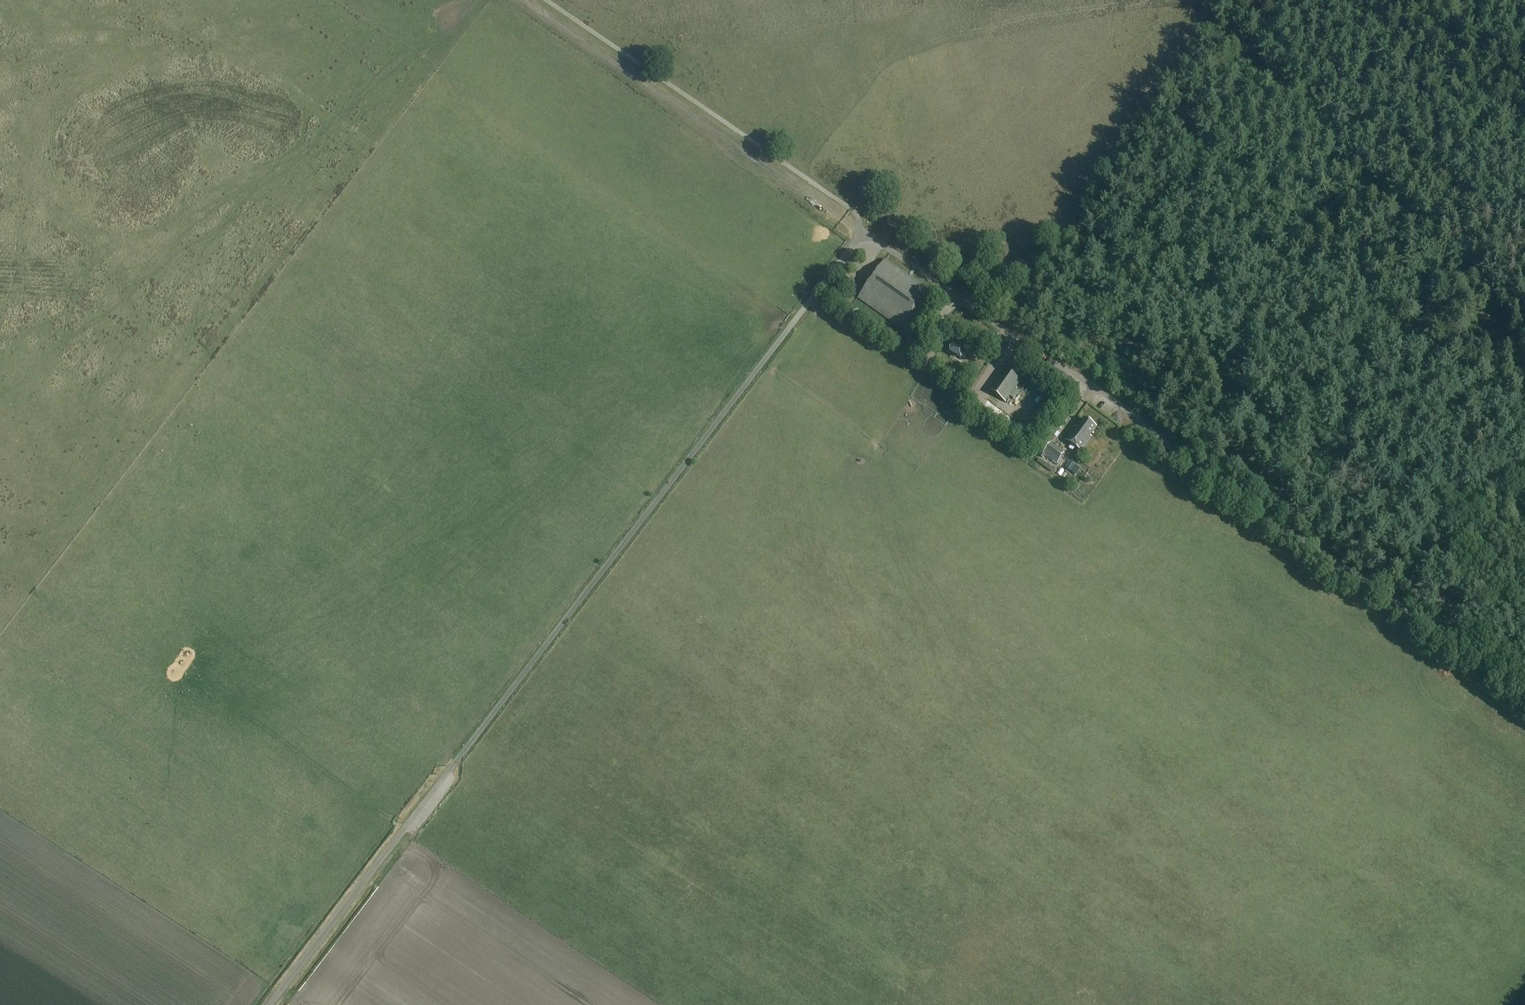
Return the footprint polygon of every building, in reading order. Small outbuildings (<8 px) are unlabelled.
[(907,331),(933,294),(886,261),(860,298),(907,331)] [(960,360),(971,346),(960,338),(950,353),(960,360)] [(1006,403),(1025,377),(1010,366),(991,392),(1006,403)] [(1091,436),(1097,428),(1084,418),(1076,429),(1074,427),(1065,440),(1082,453),(1093,438),(1091,436)] [(1057,464),(1065,453),(1050,443),(1043,454),(1057,464)] [(1053,469),(1040,460),(1038,462),(1051,472),(1053,469)] [(1071,463),(1067,468),(1076,474),(1080,469),(1071,463)]
